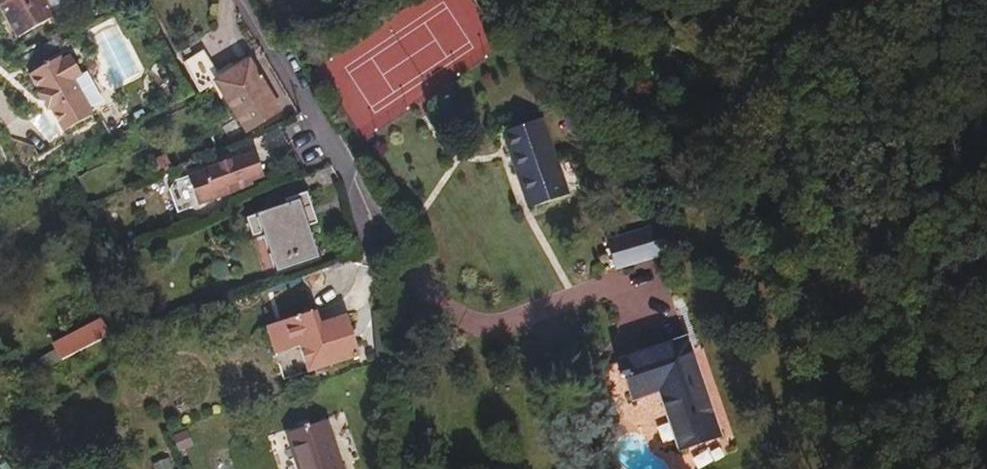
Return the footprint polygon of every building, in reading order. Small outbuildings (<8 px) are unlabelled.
[(45,0),(0,0),(0,7),(0,6),(18,38),(55,18),(45,0)] [(592,2),(601,12),(614,1),(612,0),(594,0),(592,2)] [(204,50),(184,63),(199,92),(217,81),(247,131),(280,111),(249,62),(222,78),(204,50)] [(51,110),(65,133),(92,117),(89,111),(102,104),(85,75),(81,77),(70,58),(62,64),(59,58),(31,74),(41,89),(37,91),(48,111),(51,110)] [(499,149),(529,207),(560,192),(530,133),(499,149)] [(158,177),(173,170),(167,157),(152,163),(158,177)] [(198,199),(234,184),(244,180),(236,161),(159,193),(157,200),(166,219),(200,205),(198,199)] [(236,190),(234,184),(198,199),(200,205),(236,190)] [(305,209),(311,206),(306,192),(285,200),(286,205),(247,219),(254,239),(264,235),(273,262),(296,254),(300,264),(318,258),(307,227),(311,226),(305,209)] [(317,224),(311,206),(305,209),(311,226),(317,224)] [(612,267),(657,258),(651,227),(606,236),(612,267)] [(300,264),(296,254),(273,262),(277,272),(300,264)] [(267,327),(276,356),(300,348),(308,373),(358,356),(346,317),(319,325),(315,312),(267,327)] [(55,347),(63,360),(107,337),(100,323),(55,347)] [(686,340),(620,363),(632,399),(659,389),(681,450),(719,437),(686,340)] [(299,468),(341,468),(326,424),(288,437),(299,468)] [(189,431),(174,436),(181,453),(196,447),(189,431)]
